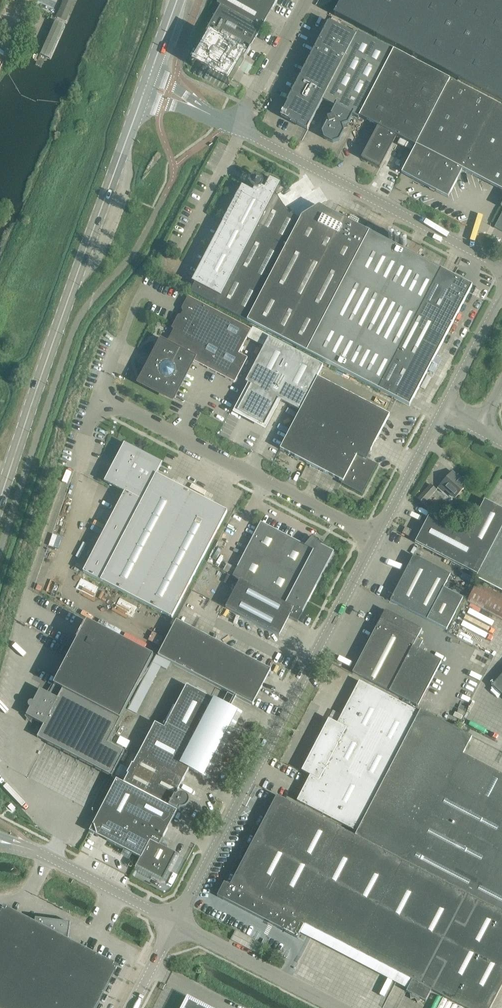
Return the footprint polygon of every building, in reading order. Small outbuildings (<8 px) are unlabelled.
[(56,20),(67,25),(79,0),(64,0),(56,20)] [(221,6),(261,29),(277,0),(219,0),(217,4),(221,6)] [(334,15),(376,37),(386,18),(396,0),(342,0),(334,15)] [(376,37),(501,102),(501,0),(396,0),(386,18),(376,37)] [(229,85),(246,56),(261,29),(221,6),(205,34),(202,38),(206,40),(192,64),(229,85)] [(52,60),(67,25),(56,20),(55,19),(51,29),(47,27),(37,47),(34,54),(52,60)] [(307,130),(323,100),(356,36),(329,22),(281,116),(307,130)] [(35,34),(25,30),(21,40),(32,44),(35,34)] [(327,122),(322,132),(324,138),(333,143),(339,141),(344,131),(342,126),(348,124),(352,116),(358,119),(359,117),(394,51),(358,32),(356,36),(323,100),(335,107),(331,115),(331,116),(327,118),(328,122),(327,122)] [(450,80),(394,51),(359,117),(378,128),(362,158),(380,167),(396,137),(415,147),(450,80)] [(450,80),(415,147),(402,173),(448,197),(462,170),(501,190),(501,107),(450,80)] [(223,228),(190,292),(271,334),(307,352),(309,353),(371,233),(369,232),(362,228),(334,213),(319,206),(297,220),(292,213),(290,215),(285,208),(277,194),(276,193),(280,185),(269,179),(264,187),(263,187),(263,186),(263,185),(263,184),(263,183),(263,182),(263,181),(263,180),(262,180),(262,179),(262,178),(261,178),(261,177),(260,177),(259,177),(259,176),(258,176),(257,176),(256,176),(255,176),(254,176),(254,177),(253,177),(248,175),(247,176),(246,180),(245,181),(249,183),(249,184),(250,184),(250,185),(250,186),(250,187),(251,187),(251,188),(252,188),(252,189),(253,189),(253,191),(245,187),(244,190),(223,228)] [(371,233),(309,353),(379,390),(441,270),(371,233)] [(441,270),(379,390),(409,406),(472,286),(441,270)] [(148,368),(140,383),(172,400),(193,361),(195,362),(235,382),(248,358),(239,353),(251,329),(188,296),(182,309),(182,310),(183,311),(181,315),(179,315),(178,316),(172,328),(174,329),(167,341),(166,344),(162,341),(154,357),(153,358),(151,357),(147,366),(148,367),(148,368)] [(323,366),(272,338),(269,337),(246,382),(251,385),(237,411),(264,426),(278,399),(300,410),(323,366)] [(318,377),(299,414),(326,428),(343,437),(340,442),(350,447),(353,442),(371,451),(389,415),(318,377)] [(326,428),(299,414),(291,428),(280,449),(307,463),(326,428)] [(343,437),(326,428),(307,463),(342,482),(341,483),(362,494),(377,465),(366,459),(371,451),(353,442),(350,447),(340,442),(343,437)] [(107,475),(108,475),(105,481),(125,492),(83,572),(172,618),(227,512),(156,474),(162,463),(156,460),(156,459),(149,456),(148,458),(125,447),(114,469),(111,468),(107,475)] [(455,498),(466,485),(452,472),(438,488),(442,492),(446,489),(455,498)] [(436,490),(430,485),(418,499),(424,504),(436,490)] [(442,557),(477,575),(475,578),(501,592),(501,509),(484,500),(467,533),(430,514),(415,543),(442,557)] [(233,576),(240,580),(303,612),(307,603),(334,552),(321,545),(312,537),(305,545),(261,522),(233,576)] [(405,527),(402,533),(409,537),(412,531),(405,527)] [(414,556),(390,601),(427,620),(443,588),(450,575),(414,556)] [(297,622),(303,612),(240,580),(226,608),(279,636),(289,618),(297,622)] [(481,584),(471,603),(501,619),(501,595),(481,584)] [(463,598),(443,588),(427,620),(446,630),(463,598)] [(359,661),(353,673),(389,692),(419,707),(442,662),(422,651),(413,647),(418,638),(422,629),(385,610),(381,618),(371,637),(359,661)] [(271,670),(220,643),(176,620),(158,655),(252,705),(271,670)] [(49,694),(40,689),(33,701),(31,701),(30,702),(28,703),(28,705),(28,707),(30,708),(26,716),(44,725),(37,737),(112,776),(125,751),(108,743),(153,656),(87,621),(49,694)] [(501,694),(501,674),(492,685),(501,694)] [(300,794),(297,801),(357,832),(377,794),(419,712),(359,681),(342,715),(337,724),(330,720),(329,719),(328,720),(320,736),(315,745),(302,771),(310,775),(300,794)] [(164,728),(155,723),(138,756),(184,780),(189,769),(194,771),(194,772),(198,774),(200,775),(207,771),(228,731),(232,729),(230,726),(238,712),(232,709),(204,694),(206,691),(197,686),(195,690),(187,685),(164,728)] [(355,836),(406,863),(501,913),(501,775),(463,754),(472,737),(456,729),(421,710),(419,712),(377,794),(357,832),(355,836)] [(175,797),(184,780),(138,756),(137,755),(133,763),(131,762),(126,773),(127,773),(122,782),(116,779),(89,831),(140,858),(135,868),(136,868),(136,867),(163,881),(177,855),(178,855),(167,849),(168,846),(161,842),(177,810),(179,811),(180,809),(181,809),(182,809),(183,809),(185,808),(186,808),(187,807),(188,806),(188,805),(189,804),(189,803),(189,802),(189,800),(189,799),(188,798),(188,797),(187,796),(186,795),(185,795),(184,794),(183,794),(182,794),(180,794),(179,794),(177,795),(176,796),(176,797),(175,797)] [(292,935),(291,935),(298,938),(305,924),(412,980),(406,991),(411,994),(411,998),(410,998),(415,998),(417,1002),(418,1002),(417,1001),(421,999),(426,1001),(431,990),(465,1007),(491,1007),(501,986),(501,913),(406,863),(355,836),(277,795),(230,885),(224,882),(217,896),(223,900),(223,899),(292,935)] [(225,870),(222,875),(231,880),(234,875),(225,870)] [(118,966),(68,939),(70,923),(35,918),(35,922),(4,906),(0,913),(0,1007),(96,1007),(118,966)]
